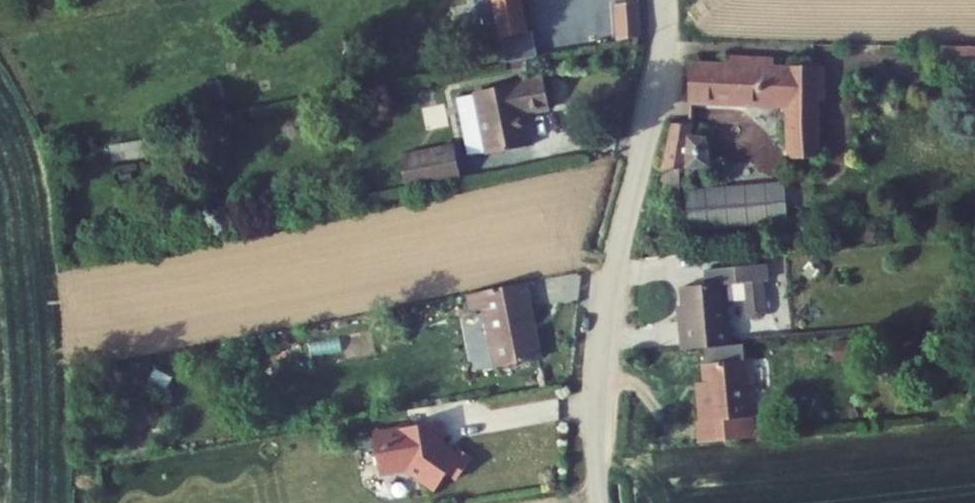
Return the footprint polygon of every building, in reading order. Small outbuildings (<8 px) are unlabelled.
[(506,32),(537,26),(532,0),(502,0),(506,32)] [(632,37),(648,34),(651,3),(651,0),(625,0),(632,37)] [(948,46),(949,65),(974,64),(974,47),(948,46)] [(736,65),(699,65),(698,103),(797,101),(797,149),(825,149),(825,66),(779,66),(779,58),(736,58),(736,65)] [(560,99),(556,73),(484,85),(485,87),(495,147),(539,140),(533,103),(560,99)] [(495,147),(485,87),(467,90),(477,150),(495,147)] [(696,125),(676,127),(667,167),(713,162),(711,138),(697,139),(696,125)] [(415,179),(470,168),(464,137),(410,148),(415,179)] [(685,166),(713,162),(667,167),(659,201),(688,199),(685,166)] [(790,180),(691,185),(693,226),(793,222),(790,180)] [(678,317),(682,346),(701,344),(730,342),(726,299),(724,281),(744,280),(761,278),(766,278),(765,262),(705,268),(706,283),(681,285),(682,304),(683,317),(678,317)] [(543,355),(530,278),(471,290),(474,307),(488,305),(499,364),(543,355)] [(724,281),(726,299),(745,297),(747,317),(765,316),(761,278),(744,280),(724,281)] [(730,342),(701,344),(703,368),(741,365),(739,341),(730,342)] [(692,421),(694,444),(752,439),(746,364),(741,365),(703,368),(702,383),(703,393),(695,394),(697,421),(692,421)] [(702,383),(694,384),(695,394),(703,393),(702,383)] [(419,466),(446,487),(459,469),(470,478),(486,456),(472,446),(468,451),(457,442),(453,418),(386,429),(392,470),(419,466)]
